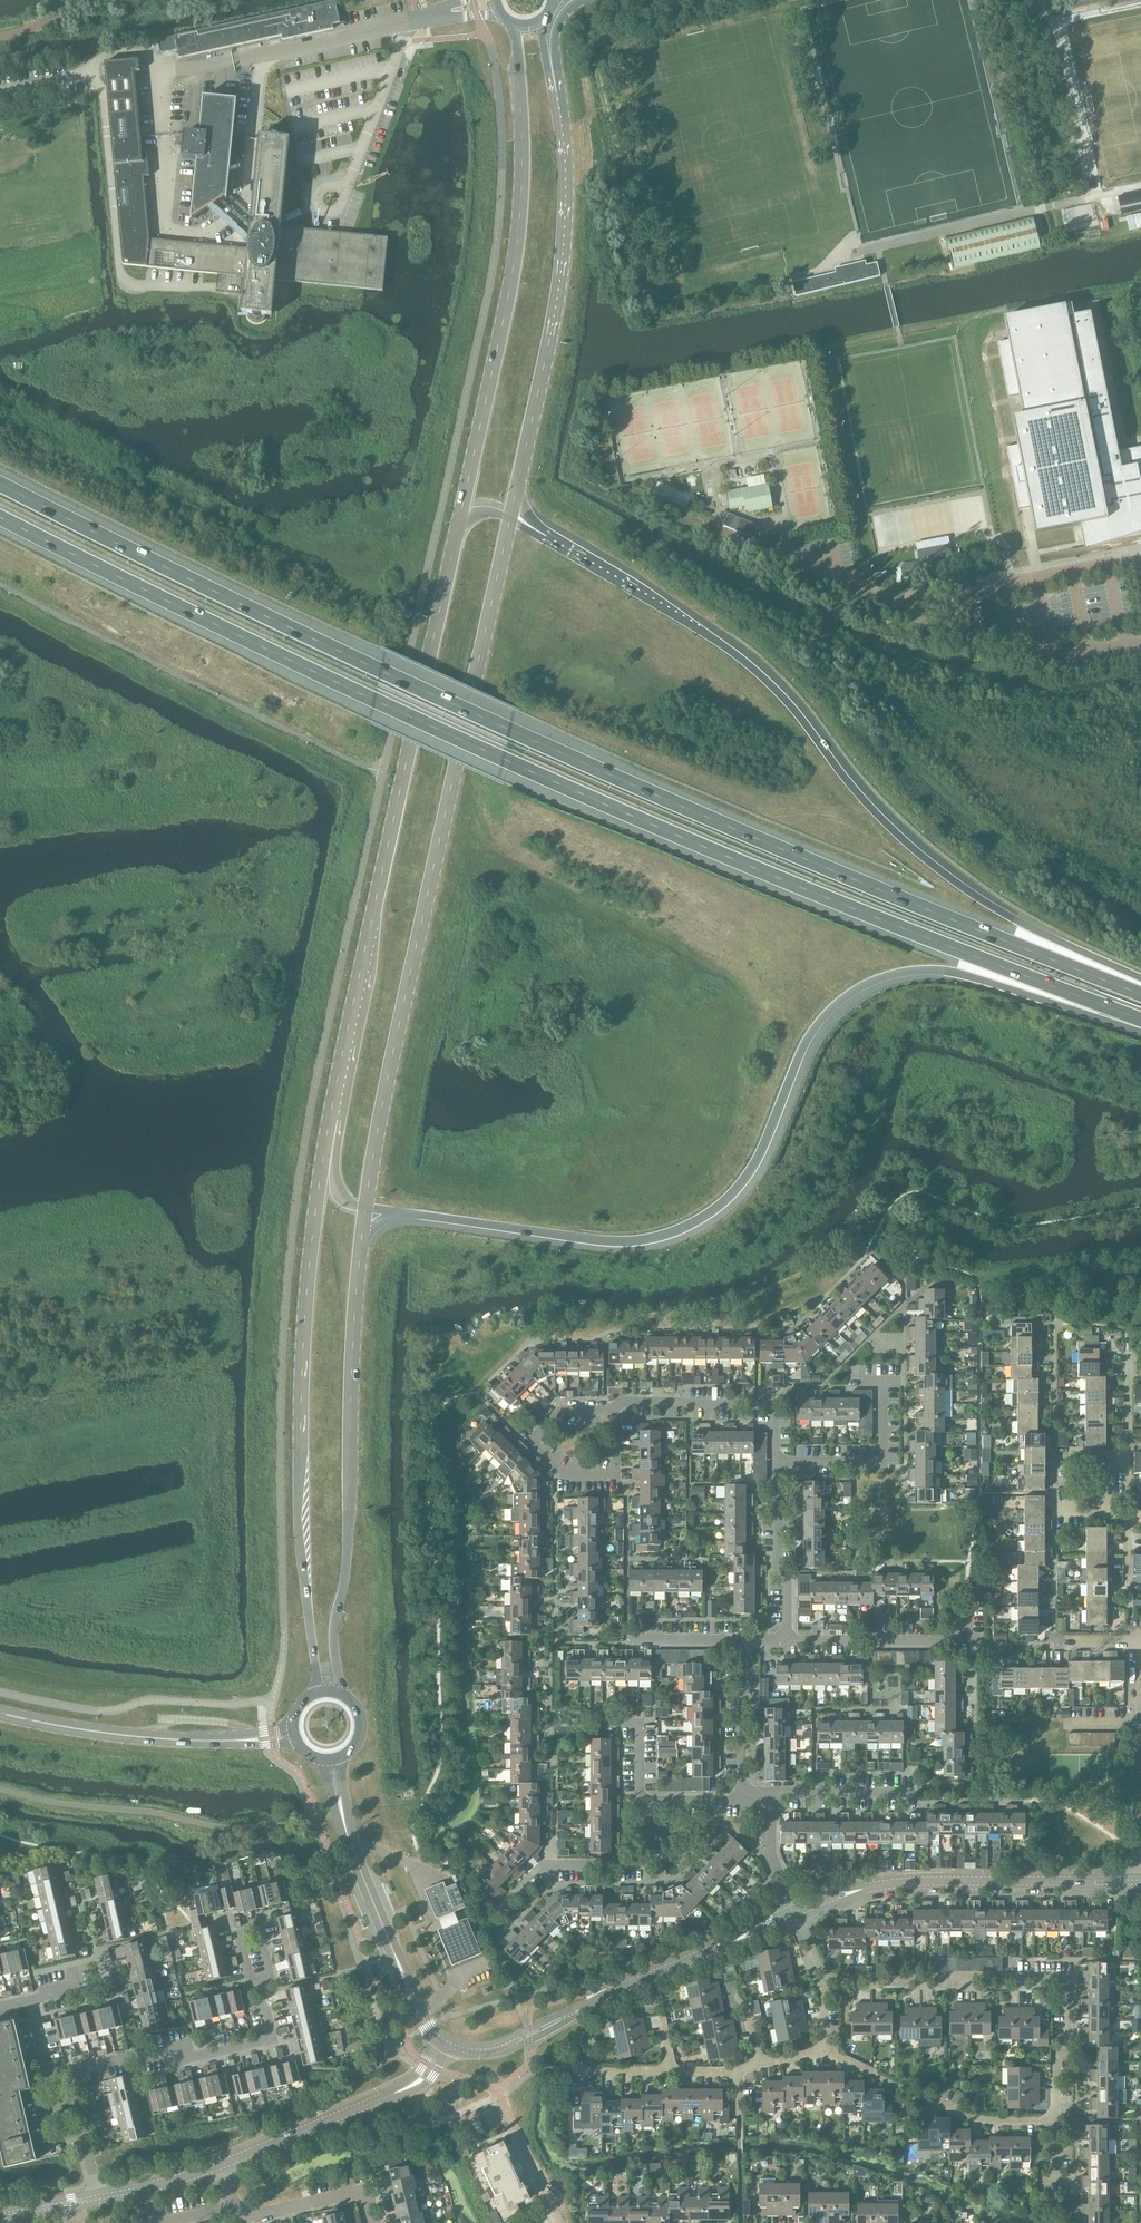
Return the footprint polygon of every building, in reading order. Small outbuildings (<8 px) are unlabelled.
[(174,36),(177,49),(179,58),(282,35),(283,39),(282,39),(282,40),(333,29),(333,28),(332,24),(340,23),(335,1),(174,36)] [(177,49),(174,36),(159,40),(162,53),(177,49)] [(242,313),(247,313),(247,315),(248,317),(249,320),(251,321),(252,322),(255,323),(256,323),(258,323),(260,323),(262,322),(263,321),(264,320),(265,319),(266,318),(266,317),(267,316),(272,316),(275,280),(383,291),(388,237),(304,229),(280,227),(281,224),(288,221),(287,218),(286,216),(281,218),(289,139),(279,138),(278,136),(277,134),(275,134),(273,134),(272,135),(270,137),(260,136),(248,249),(149,239),(147,216),(148,216),(147,206),(146,206),(144,177),(149,176),(147,154),(142,154),(141,146),(134,72),(140,72),(139,60),(104,63),(123,264),(246,277),(242,313)] [(197,159),(191,223),(192,222),(192,220),(209,209),(226,198),(226,200),(227,200),(231,158),(242,159),(244,139),(233,138),(237,100),(203,97),(200,134),(184,132),(182,157),(197,159)] [(1118,197),(1121,214),(1133,211),(1140,210),(1140,192),(1118,197)] [(1099,202),(1060,211),(1063,224),(1102,215),(1100,206),(1099,202)] [(1128,217),(1131,230),(1140,227),(1140,214),(1128,217)] [(1034,216),(946,237),(954,270),(1042,249),(1034,216)] [(880,276),(877,263),(857,267),(857,265),(844,268),(844,271),(792,283),(796,296),(880,276)] [(1099,300),(1073,303),(1075,314),(1092,311),(1094,322),(1102,321),(1099,300)] [(1140,533),(1140,447),(1118,451),(1090,312),(1073,316),(1071,305),(1003,318),(1008,340),(997,343),(1008,396),(1019,394),(1023,416),(1012,418),(1017,445),(1006,448),(1018,509),(1029,506),(1035,534),(1079,525),(1084,550),(1140,533)] [(726,492),(730,510),(745,508),(746,514),(772,508),(768,484),(726,492)] [(727,511),(722,523),(755,537),(761,525),(727,511)] [(954,545),(922,552),(925,567),(957,560),(954,545)] [(865,1267),(861,1272),(878,1289),(888,1280),(873,1265),(868,1270),(865,1267)] [(860,1278),(855,1282),(870,1297),(878,1289),(861,1272),(857,1275),(860,1278)] [(915,1278),(907,1278),(907,1290),(915,1291),(915,1278)] [(848,1284),(844,1288),(862,1306),(870,1297),(855,1282),(851,1287),(848,1284)] [(843,1295),(838,1299),(853,1314),(862,1306),(844,1288),(840,1292),(843,1295)] [(916,1299),(916,1305),(944,1305),(944,1291),(924,1291),(924,1299),(916,1299)] [(831,1301),(827,1305),(844,1323),(853,1314),(838,1299),(834,1304),(831,1301)] [(897,1299),(893,1303),(897,1307),(901,1303),(897,1299)] [(897,1307),(893,1303),(889,1307),(893,1311),(897,1307)] [(826,1312),(821,1316),(836,1331),(844,1323),(827,1305),(823,1309),(826,1312)] [(924,1311),(924,1319),(935,1319),(935,1320),(944,1320),(944,1305),(916,1305),(916,1311),(924,1311)] [(982,1311),(982,1324),(993,1325),(993,1311),(982,1311)] [(810,1323),(809,1323),(827,1341),(836,1331),(821,1316),(816,1321),(813,1319),(810,1323)] [(880,1316),(876,1320),(880,1324),(884,1320),(880,1316)] [(1011,1338),(1038,1338),(1044,1338),(1044,1333),(1031,1333),(1031,1324),(1025,1324),(1025,1317),(1011,1317),(1011,1338)] [(793,1323),(791,1318),(782,1322),(784,1327),(793,1323)] [(907,1327),(907,1333),(935,1333),(935,1320),(935,1319),(924,1319),(915,1319),(915,1327),(907,1327)] [(880,1324),(876,1320),(871,1324),(876,1328),(880,1324)] [(809,1323),(806,1327),(809,1329),(804,1333),(804,1334),(819,1349),(827,1341),(809,1323)] [(785,1342),(785,1363),(797,1363),(797,1366),(805,1366),(806,1367),(806,1365),(811,1360),(810,1358),(819,1349),(804,1334),(804,1333),(802,1331),(784,1339),(784,1342),(785,1342)] [(863,1333),(859,1337),(863,1341),(867,1337),(863,1333)] [(915,1339),(915,1348),(935,1348),(935,1333),(907,1333),(907,1339),(915,1339)] [(645,1335),(645,1339),(646,1339),(646,1360),(658,1360),(658,1339),(651,1339),(651,1335),(645,1335)] [(664,1339),(658,1339),(658,1360),(670,1360),(670,1335),(664,1335),(664,1339)] [(675,1335),(670,1335),(670,1360),(682,1360),(682,1339),(675,1339),(675,1335)] [(689,1339),(682,1339),(682,1360),(694,1360),(694,1335),(689,1335),(689,1339)] [(700,1335),(694,1335),(694,1360),(706,1360),(706,1339),(700,1339),(700,1335)] [(713,1339),(706,1339),(706,1360),(718,1360),(718,1335),(713,1335),(713,1339)] [(724,1335),(718,1335),(718,1360),(730,1360),(730,1339),(724,1339),(724,1335)] [(737,1339),(730,1339),(730,1360),(742,1360),(742,1335),(737,1335),(737,1339)] [(748,1335),(742,1335),(742,1360),(755,1360),(755,1339),(748,1339),(748,1335)] [(760,1363),(772,1363),(773,1338),(767,1338),(767,1342),(760,1342),(760,1363)] [(772,1363),(785,1363),(785,1342),(784,1342),(778,1342),(778,1338),(773,1338),(772,1363)] [(1011,1338),(1011,1352),(1032,1352),(1031,1343),(1038,1343),(1038,1338),(1011,1338)] [(609,1364),(622,1364),(622,1339),(616,1339),(616,1343),(609,1343),(609,1364)] [(622,1364),(634,1364),(634,1343),(627,1343),(627,1339),(622,1339),(622,1364)] [(634,1343),(634,1364),(646,1364),(646,1360),(646,1339),(645,1339),(640,1339),(640,1343),(634,1343)] [(525,1360),(520,1365),(537,1382),(555,1375),(555,1372),(554,1372),(554,1351),(548,1351),(548,1343),(543,1343),(543,1345),(525,1352),(523,1351),(520,1354),(525,1360)] [(1078,1350),(1078,1364),(1106,1364),(1106,1359),(1099,1359),(1099,1350),(1097,1350),(1097,1343),(1084,1343),(1084,1350),(1078,1350)] [(561,1351),(554,1351),(554,1372),(555,1372),(567,1372),(567,1347),(561,1347),(561,1351)] [(573,1347),(567,1347),(567,1372),(579,1372),(579,1351),(573,1351),(573,1347)] [(585,1351),(579,1351),(579,1372),(591,1372),(591,1347),(585,1347),(585,1351)] [(597,1347),(591,1347),(591,1372),(604,1372),(604,1351),(597,1351),(597,1347)] [(907,1356),(907,1362),(935,1361),(935,1348),(915,1348),(915,1356),(907,1356)] [(846,1350),(841,1355),(845,1359),(850,1354),(846,1350)] [(1011,1352),(1011,1366),(1038,1366),(1038,1361),(1032,1361),(1032,1352),(1011,1352)] [(845,1359),(841,1355),(837,1359),(834,1355),(830,1360),(837,1367),(845,1359)] [(915,1376),(924,1376),(935,1376),(935,1375),(935,1361),(907,1362),(907,1367),(915,1367),(915,1376)] [(1078,1378),(1085,1378),(1099,1377),(1099,1369),(1110,1369),(1110,1364),(1106,1364),(1078,1364),(1078,1378)] [(513,1367),(509,1371),(527,1389),(535,1380),(537,1382),(520,1365),(516,1370),(513,1367)] [(1011,1380),(1013,1380),(1017,1380),(1032,1380),(1032,1379),(1031,1371),(1038,1371),(1038,1366),(1011,1366),(1011,1380)] [(785,1381),(786,1368),(773,1368),(772,1381),(785,1381)] [(508,1378),(503,1382),(518,1397),(527,1389),(509,1371),(505,1375),(508,1378)] [(916,1384),(916,1389),(944,1389),(944,1375),(935,1375),(935,1376),(924,1376),(924,1384),(916,1384)] [(706,1385),(718,1385),(718,1377),(706,1377),(706,1385)] [(1085,1391),(1106,1391),(1110,1391),(1110,1384),(1106,1384),(1106,1377),(1099,1377),(1085,1378),(1085,1391)] [(1013,1380),(1013,1393),(1050,1393),(1050,1389),(1038,1389),(1038,1379),(1032,1379),(1032,1380),(1017,1380),(1013,1380)] [(518,1397),(503,1382),(499,1387),(496,1384),(488,1393),(498,1403),(502,1399),(510,1406),(511,1404),(514,1407),(517,1407),(520,1404),(520,1400),(518,1398),(518,1397)] [(924,1396),(924,1404),(944,1404),(944,1389),(916,1389),(916,1395),(924,1396)] [(798,1421),(810,1421),(810,1390),(805,1390),(805,1399),(798,1399),(798,1421)] [(810,1421),(822,1421),(822,1399),(816,1399),(816,1390),(810,1390),(810,1421)] [(822,1421),(835,1421),(834,1390),(829,1390),(829,1399),(822,1399),(822,1421)] [(835,1421),(846,1420),(846,1399),(840,1399),(840,1390),(834,1390),(835,1421)] [(859,1427),(859,1424),(859,1417),(859,1410),(859,1404),(859,1397),(859,1390),(853,1390),(853,1399),(846,1399),(846,1420),(847,1421),(847,1427),(859,1427)] [(1085,1391),(1085,1405),(1110,1405),(1110,1398),(1106,1398),(1106,1391),(1085,1391)] [(991,1393),(982,1393),(982,1402),(991,1402),(991,1393)] [(1013,1408),(1017,1408),(1038,1408),(1038,1398),(1050,1398),(1050,1393),(1013,1393),(1013,1408)] [(545,1398),(541,1402),(545,1406),(549,1402),(545,1398)] [(545,1406),(541,1402),(536,1407),(540,1411),(545,1406)] [(916,1412),(916,1418),(944,1418),(944,1404),(924,1404),(924,1412),(916,1412)] [(1085,1405),(1085,1419),(1106,1419),(1106,1412),(1110,1412),(1110,1405),(1085,1405)] [(1125,1405),(1110,1405),(1110,1412),(1110,1415),(1125,1415),(1125,1405)] [(487,1408),(483,1412),(487,1417),(491,1413),(487,1408)] [(1017,1408),(1017,1421),(1038,1421),(1038,1408),(1017,1408)] [(924,1424),(924,1431),(924,1432),(935,1432),(935,1433),(944,1433),(944,1418),(916,1418),(916,1424),(924,1424)] [(1085,1424),(1085,1433),(1111,1433),(1110,1426),(1106,1426),(1106,1419),(1085,1419),(1078,1419),(1078,1423),(1079,1424),(1085,1424)] [(1017,1435),(1024,1435),(1038,1435),(1038,1421),(1017,1421),(1017,1435)] [(632,1440),(632,1446),(660,1446),(660,1445),(663,1445),(666,1439),(661,1437),(660,1437),(660,1431),(649,1431),(649,1423),(637,1424),(637,1432),(640,1432),(640,1440),(632,1440)] [(491,1425),(486,1430),(481,1425),(470,1440),(480,1454),(485,1449),(506,1428),(502,1424),(496,1430),(491,1425)] [(692,1454),(705,1454),(705,1424),(699,1424),(699,1433),(692,1433),(692,1454)] [(705,1454),(717,1454),(717,1433),(710,1433),(710,1424),(705,1424),(705,1454)] [(717,1454),(729,1454),(729,1424),(723,1424),(723,1433),(717,1433),(717,1454)] [(729,1454),(741,1454),(741,1433),(734,1433),(734,1424),(729,1424),(729,1454)] [(741,1454),(753,1454),(753,1453),(753,1447),(753,1440),(753,1433),(753,1424),(747,1424),(747,1433),(741,1433),(741,1454)] [(485,1449),(493,1458),(508,1443),(504,1438),(510,1431),(506,1428),(485,1449)] [(907,1441),(907,1447),(935,1446),(935,1433),(935,1432),(924,1432),(924,1431),(915,1431),(915,1441),(907,1441)] [(1057,1433),(1057,1447),(1069,1447),(1069,1433),(1057,1433)] [(1111,1433),(1085,1433),(1085,1442),(1083,1442),(1080,1438),(1077,1440),(1078,1447),(1106,1447),(1106,1440),(1111,1440),(1111,1433)] [(1024,1435),(1024,1449),(1052,1449),(1052,1444),(1045,1444),(1045,1435),(1038,1435),(1024,1435)] [(493,1458),(502,1466),(523,1445),(519,1441),(513,1447),(508,1443),(493,1458)] [(506,1477),(508,1476),(510,1474),(510,1475),(525,1460),(521,1455),(527,1448),(523,1445),(502,1466),(498,1470),(506,1477)] [(640,1452),(640,1460),(660,1460),(660,1446),(632,1446),(632,1452),(640,1452)] [(915,1452),(915,1461),(935,1461),(935,1446),(907,1447),(907,1452),(915,1452)] [(1024,1449),(1024,1463),(1045,1463),(1045,1454),(1052,1454),(1052,1449),(1024,1449)] [(508,1476),(516,1494),(540,1494),(540,1487),(548,1487),(548,1482),(545,1482),(538,1464),(540,1462),(536,1459),(531,1465),(525,1460),(510,1475),(510,1474),(508,1476)] [(632,1468),(632,1474),(660,1474),(660,1460),(640,1460),(640,1468),(632,1468)] [(907,1469),(907,1475),(935,1475),(935,1461),(915,1461),(915,1469),(907,1469)] [(1024,1463),(1024,1476),(1052,1476),(1052,1471),(1045,1471),(1045,1463),(1024,1463)] [(640,1480),(640,1488),(660,1488),(660,1474),(632,1474),(632,1480),(640,1480)] [(915,1481),(915,1489),(935,1489),(935,1475),(907,1475),(907,1481),(915,1481)] [(976,1476),(967,1476),(967,1485),(976,1485),(976,1476)] [(1052,1476),(1024,1476),(1024,1479),(1019,1479),(1018,1481),(1018,1490),(1045,1490),(1045,1481),(1052,1481),(1052,1476)] [(796,1492),(796,1497),(824,1497),(824,1483),(804,1483),(804,1492),(796,1492)] [(704,1486),(692,1486),(692,1499),(704,1500),(704,1486)] [(725,1486),(725,1501),(753,1501),(753,1495),(745,1495),(745,1486),(725,1486)] [(632,1497),(632,1503),(660,1503),(660,1488),(640,1488),(640,1497),(632,1497)] [(935,1489),(915,1489),(915,1497),(907,1497),(907,1503),(915,1503),(915,1504),(941,1504),(941,1489),(935,1489)] [(514,1508),(520,1508),(548,1508),(548,1502),(540,1502),(540,1494),(516,1494),(514,1494),(514,1508)] [(804,1503),(804,1512),(824,1512),(824,1497),(796,1497),(796,1503),(804,1503)] [(1024,1497),(1024,1511),(1045,1511),(1045,1497),(1024,1497)] [(570,1508),(570,1513),(598,1513),(598,1499),(578,1499),(578,1508),(570,1508)] [(725,1501),(725,1514),(745,1514),(745,1506),(753,1506),(753,1501),(725,1501)] [(640,1508),(640,1517),(660,1517),(660,1503),(632,1503),(632,1508),(640,1508)] [(520,1508),(520,1521),(540,1521),(540,1514),(548,1514),(548,1508),(520,1508)] [(1024,1511),(1024,1524),(1052,1524),(1052,1520),(1045,1520),(1045,1511),(1024,1511)] [(796,1520),(796,1525),(824,1525),(824,1512),(804,1512),(804,1520),(796,1520)] [(578,1519),(578,1527),(598,1527),(598,1513),(570,1513),(570,1519),(578,1519)] [(725,1514),(725,1528),(753,1528),(753,1523),(745,1523),(745,1514),(725,1514)] [(632,1525),(632,1531),(660,1531),(660,1517),(640,1517),(640,1525),(632,1525)] [(520,1521),(520,1535),(552,1535),(552,1529),(540,1529),(540,1521),(520,1521)] [(1024,1524),(1024,1538),(1045,1538),(1045,1529),(1052,1529),(1052,1524),(1024,1524)] [(804,1531),(804,1540),(824,1540),(824,1525),(796,1525),(796,1531),(804,1531)] [(566,1536),(566,1541),(598,1541),(598,1527),(578,1527),(578,1536),(570,1536),(566,1536)] [(725,1528),(725,1543),(745,1543),(745,1534),(753,1534),(753,1528),(725,1528)] [(1086,1528),(1086,1542),(1107,1542),(1107,1528),(1086,1528)] [(660,1531),(632,1531),(632,1536),(640,1537),(640,1545),(637,1545),(637,1552),(658,1552),(658,1545),(660,1545),(660,1531)] [(520,1535),(520,1549),(540,1549),(540,1541),(552,1541),(552,1535),(520,1535)] [(1024,1538),(1024,1552),(1045,1552),(1052,1552),(1052,1547),(1045,1547),(1045,1538),(1024,1538)] [(796,1548),(796,1554),(824,1554),(824,1540),(804,1540),(804,1548),(796,1548)] [(578,1547),(578,1555),(598,1555),(598,1541),(566,1541),(566,1547),(570,1547),(578,1547)] [(1086,1542),(1086,1556),(1107,1556),(1107,1542),(1086,1542)] [(725,1558),(734,1558),(734,1557),(745,1557),(745,1556),(753,1556),(753,1551),(745,1551),(745,1543),(725,1543),(725,1558)] [(520,1549),(520,1563),(548,1563),(548,1556),(540,1556),(540,1549),(520,1549)] [(1024,1552),(1024,1565),(1024,1566),(1038,1566),(1045,1566),(1045,1557),(1052,1557),(1052,1552),(1045,1552),(1024,1552)] [(824,1554),(796,1554),(796,1559),(804,1559),(804,1568),(824,1568),(824,1554)] [(570,1564),(570,1570),(598,1570),(598,1555),(578,1555),(578,1564),(570,1564)] [(734,1572),(762,1572),(766,1572),(766,1565),(754,1565),(754,1556),(753,1556),(745,1556),(745,1557),(734,1557),(734,1558),(734,1572)] [(1086,1556),(1086,1570),(1107,1570),(1107,1556),(1086,1556)] [(1140,1577),(1140,1556),(1133,1556),(1133,1577),(1140,1577)] [(548,1563),(520,1563),(520,1564),(511,1564),(511,1577),(520,1577),(520,1578),(531,1578),(531,1579),(540,1579),(540,1570),(548,1570),(548,1563)] [(1017,1565),(1017,1580),(1038,1580),(1038,1566),(1024,1566),(1024,1565),(1017,1565)] [(629,1592),(642,1592),(642,1567),(636,1567),(636,1571),(629,1571),(629,1592)] [(642,1592),(654,1592),(654,1571),(647,1571),(647,1567),(642,1567),(642,1592)] [(654,1592),(666,1592),(666,1567),(660,1567),(660,1571),(654,1571),(654,1592)] [(666,1592),(678,1592),(678,1571),(672,1571),(672,1567),(666,1567),(666,1592)] [(678,1592),(690,1592),(690,1567),(684,1567),(684,1571),(678,1571),(678,1592)] [(690,1567),(690,1592),(703,1592),(703,1571),(695,1571),(695,1567),(690,1567)] [(578,1576),(578,1584),(598,1584),(598,1570),(570,1570),(566,1570),(566,1575),(570,1575),(570,1576),(578,1576)] [(1086,1570),(1086,1584),(1107,1584),(1107,1570),(1086,1570)] [(872,1596),(873,1596),(884,1596),(884,1571),(879,1571),(879,1575),(872,1575),(872,1584),(872,1596)] [(884,1571),(884,1596),(896,1596),(896,1575),(890,1575),(890,1571),(884,1571)] [(896,1575),(896,1596),(908,1596),(908,1571),(903,1571),(903,1575),(896,1575)] [(908,1571),(908,1596),(920,1596),(920,1575),(914,1575),(914,1571),(908,1571)] [(920,1575),(920,1596),(933,1596),(933,1575),(933,1571),(927,1571),(927,1575),(920,1575)] [(734,1572),(734,1585),(754,1585),(754,1577),(762,1577),(762,1572),(734,1572)] [(511,1577),(511,1593),(544,1593),(544,1588),(539,1588),(539,1587),(531,1587),(531,1579),(531,1578),(520,1578),(520,1577),(511,1577)] [(811,1595),(811,1602),(811,1605),(824,1605),(824,1584),(818,1584),(818,1580),(812,1580),(812,1583),(811,1583),(811,1588),(811,1595)] [(824,1584),(824,1605),(836,1605),(836,1580),(831,1580),(831,1584),(824,1584)] [(836,1580),(836,1605),(848,1605),(848,1584),(842,1584),(842,1580),(836,1580)] [(848,1584),(848,1605),(860,1605),(860,1580),(855,1580),(855,1584),(848,1584)] [(860,1580),(860,1605),(873,1605),(873,1596),(872,1596),(872,1584),(866,1584),(866,1580),(860,1580)] [(1017,1580),(1017,1593),(1038,1594),(1038,1580),(1017,1580)] [(566,1593),(566,1598),(598,1598),(598,1584),(578,1584),(578,1592),(570,1592),(570,1593),(566,1593)] [(1086,1584),(1086,1597),(1107,1597),(1107,1584),(1086,1584)] [(734,1585),(734,1600),(762,1600),(762,1593),(754,1593),(754,1585),(734,1585)] [(511,1593),(511,1607),(531,1607),(531,1598),(539,1598),(544,1598),(544,1593),(511,1593)] [(1017,1593),(1017,1608),(1038,1608),(1038,1594),(1017,1593)] [(1086,1597),(1086,1611),(1107,1611),(1107,1597),(1086,1597)] [(578,1604),(578,1612),(598,1612),(598,1598),(566,1598),(566,1603),(570,1603),(570,1604),(578,1604)] [(762,1600),(734,1600),(734,1614),(754,1614),(754,1605),(762,1605),(762,1600)] [(511,1621),(539,1621),(544,1621),(544,1616),(539,1616),(539,1615),(531,1615),(531,1607),(511,1607),(511,1621)] [(1003,1607),(994,1607),(994,1616),(1003,1616),(1003,1607)] [(1017,1608),(1017,1621),(1045,1621),(1045,1616),(1038,1616),(1038,1608),(1017,1608)] [(1107,1611),(1086,1611),(1086,1614),(1081,1614),(1079,1615),(1079,1631),(1091,1631),(1091,1625),(1107,1625),(1107,1616),(1114,1616),(1114,1611),(1107,1611)] [(598,1612),(578,1612),(578,1620),(570,1620),(570,1634),(583,1634),(583,1627),(598,1627),(598,1612)] [(539,1621),(511,1621),(511,1635),(531,1635),(531,1626),(539,1626),(539,1621)] [(1045,1621),(1017,1621),(1017,1635),(1024,1635),(1024,1642),(1035,1642),(1036,1635),(1038,1635),(1038,1626),(1045,1626),(1045,1621)] [(502,1642),(502,1656),(530,1656),(530,1651),(522,1651),(522,1642),(502,1642)] [(566,1681),(579,1681),(579,1651),(573,1651),(573,1660),(566,1660),(566,1681)] [(579,1681),(591,1681),(591,1660),(584,1660),(584,1651),(579,1651),(579,1681)] [(591,1681),(603,1681),(603,1651),(597,1651),(597,1660),(591,1660),(591,1681)] [(603,1681),(615,1681),(615,1660),(608,1660),(608,1651),(603,1651),(603,1681)] [(615,1681),(627,1681),(627,1651),(621,1651),(621,1660),(615,1660),(615,1681)] [(627,1681),(639,1681),(639,1660),(632,1660),(632,1651),(627,1651),(627,1681)] [(639,1660),(639,1681),(651,1681),(651,1660),(651,1651),(645,1651),(645,1660),(639,1660)] [(1068,1662),(1068,1668),(1068,1682),(1069,1682),(1082,1682),(1082,1652),(1075,1652),(1075,1662),(1068,1662)] [(1089,1652),(1082,1652),(1082,1682),(1096,1682),(1096,1661),(1089,1661),(1089,1652)] [(1102,1661),(1096,1661),(1096,1682),(1110,1682),(1110,1652),(1102,1652),(1102,1661)] [(1117,1652),(1110,1652),(1110,1682),(1124,1682),(1124,1662),(1117,1662),(1117,1652)] [(790,1655),(784,1655),(784,1664),(777,1664),(777,1685),(790,1685),(790,1655)] [(790,1685),(801,1685),(802,1664),(795,1664),(795,1655),(790,1655),(790,1685)] [(801,1685),(814,1685),(814,1655),(808,1655),(808,1664),(802,1664),(801,1685)] [(814,1685),(826,1685),(826,1664),(819,1664),(819,1655),(814,1655),(814,1685)] [(826,1685),(838,1686),(838,1655),(832,1655),(832,1664),(826,1664),(826,1685)] [(838,1686),(850,1686),(850,1664),(843,1664),(843,1655),(838,1655),(838,1686)] [(850,1664),(850,1686),(862,1686),(862,1664),(862,1655),(856,1655),(856,1664),(850,1664)] [(502,1656),(502,1670),(522,1670),(522,1662),(530,1662),(530,1656),(502,1656)] [(935,1663),(935,1677),(963,1677),(963,1672),(955,1672),(955,1663),(940,1663),(940,1659),(931,1659),(931,1663),(935,1663)] [(1013,1689),(1013,1662),(1008,1662),(1008,1668),(999,1668),(999,1680),(992,1680),(992,1692),(995,1695),(999,1695),(1002,1692),(1002,1689),(1013,1689)] [(1018,1662),(1013,1662),(1013,1689),(1027,1689),(1027,1668),(1018,1668),(1018,1662)] [(1036,1668),(1027,1668),(1027,1689),(1041,1689),(1041,1662),(1036,1662),(1036,1668)] [(1046,1662),(1041,1662),(1041,1689),(1055,1689),(1055,1668),(1046,1668),(1046,1662)] [(1055,1662),(1055,1668),(1055,1689),(1069,1689),(1069,1682),(1068,1682),(1068,1668),(1059,1668),(1059,1662),(1055,1662)] [(684,1664),(684,1679),(711,1678),(711,1673),(703,1673),(703,1664),(696,1664),(689,1664),(684,1664)] [(502,1670),(502,1684),(530,1684),(530,1679),(522,1679),(522,1670),(502,1670)] [(935,1677),(935,1691),(955,1691),(955,1683),(963,1683),(963,1677),(935,1677)] [(684,1693),(693,1693),(703,1693),(703,1692),(703,1684),(711,1684),(711,1678),(684,1679),(684,1693)] [(768,1679),(759,1679),(759,1707),(768,1707),(768,1679)] [(502,1699),(511,1699),(522,1699),(522,1698),(522,1690),(530,1690),(535,1690),(535,1684),(530,1684),(502,1684),(502,1699)] [(935,1691),(935,1706),(963,1706),(963,1700),(955,1700),(955,1691),(935,1691)] [(693,1693),(693,1707),(721,1707),(721,1701),(712,1701),(712,1692),(703,1692),(703,1693),(693,1693)] [(640,1706),(646,1706),(651,1706),(651,1697),(640,1697),(640,1706)] [(511,1699),(511,1713),(539,1713),(539,1707),(531,1707),(531,1698),(522,1698),(522,1699),(511,1699)] [(908,1706),(907,1715),(917,1715),(917,1706),(908,1706)] [(935,1706),(935,1720),(954,1720),(955,1711),(963,1711),(963,1706),(935,1706)] [(656,1707),(656,1717),(667,1717),(667,1707),(656,1707)] [(693,1707),(693,1721),(712,1721),(712,1713),(721,1713),(721,1707),(693,1707)] [(756,1719),(756,1724),(784,1724),(784,1710),(764,1710),(765,1718),(756,1719)] [(511,1713),(511,1727),(531,1727),(531,1719),(539,1719),(539,1713),(511,1713)] [(830,1744),(830,1713),(825,1713),(825,1722),(818,1722),(818,1744),(830,1744)] [(836,1713),(830,1713),(830,1744),(842,1744),(842,1722),(836,1722),(836,1713)] [(849,1722),(842,1722),(842,1744),(854,1743),(854,1713),(849,1713),(849,1722)] [(860,1713),(854,1713),(854,1743),(866,1743),(866,1722),(860,1722),(860,1713)] [(873,1722),(866,1722),(866,1743),(878,1743),(878,1713),(873,1713),(873,1722)] [(884,1713),(878,1713),(878,1743),(890,1743),(890,1722),(884,1722),(884,1713)] [(897,1722),(890,1722),(890,1743),(903,1743),(903,1722),(903,1713),(897,1713),(897,1722)] [(935,1734),(944,1734),(963,1734),(963,1733),(963,1729),(954,1728),(954,1720),(935,1720),(935,1734)] [(693,1721),(693,1735),(721,1735),(721,1729),(712,1729),(712,1721),(693,1721)] [(765,1730),(765,1738),(784,1738),(784,1724),(756,1724),(756,1730),(765,1730)] [(511,1727),(511,1742),(539,1741),(539,1736),(531,1736),(531,1727),(511,1727)] [(944,1734),(944,1748),(964,1748),(964,1740),(972,1740),(972,1734),(964,1734),(963,1733),(963,1734),(944,1734)] [(693,1735),(693,1749),(712,1749),(712,1741),(721,1741),(721,1735),(693,1735)] [(667,1736),(657,1736),(657,1749),(661,1749),(673,1749),(675,1749),(675,1741),(667,1741),(667,1736)] [(756,1747),(756,1752),(790,1752),(790,1738),(784,1738),(765,1738),(765,1747),(756,1747)] [(591,1740),(591,1754),(619,1754),(619,1748),(611,1748),(611,1740),(591,1740)] [(511,1742),(511,1756),(531,1756),(531,1747),(539,1747),(539,1741),(511,1742)] [(567,1743),(558,1743),(558,1754),(567,1754),(567,1743)] [(944,1748),(944,1762),(972,1762),(972,1756),(964,1756),(964,1748),(944,1748)] [(673,1749),(661,1749),(657,1749),(657,1757),(673,1757),(673,1749)] [(693,1749),(693,1763),(721,1763),(721,1757),(712,1757),(712,1749),(693,1749)] [(765,1758),(765,1766),(784,1766),(790,1766),(790,1752),(756,1752),(756,1758),(765,1758)] [(591,1754),(591,1768),(611,1768),(611,1760),(619,1760),(619,1754),(591,1754)] [(511,1756),(511,1770),(547,1770),(547,1764),(539,1764),(531,1764),(531,1756),(511,1756)] [(972,1762),(944,1762),(944,1777),(964,1777),(964,1768),(972,1768),(972,1762)] [(703,1778),(709,1778),(712,1777),(712,1769),(721,1769),(721,1763),(693,1763),(693,1778),(696,1778),(703,1778)] [(765,1766),(756,1766),(756,1772),(765,1772),(765,1781),(784,1781),(784,1766),(765,1766)] [(591,1768),(591,1782),(619,1782),(619,1776),(611,1776),(611,1768),(591,1768)] [(511,1784),(520,1784),(531,1783),(531,1775),(539,1775),(547,1775),(547,1770),(511,1770),(511,1784)] [(591,1782),(591,1796),(611,1796),(611,1788),(619,1788),(619,1782),(591,1782)] [(520,1798),(540,1798),(548,1798),(548,1792),(540,1792),(540,1783),(531,1783),(520,1784),(520,1798)] [(591,1796),(591,1811),(619,1811),(619,1805),(611,1805),(611,1796),(591,1796)] [(520,1798),(520,1812),(548,1812),(548,1806),(540,1806),(540,1798),(520,1798)] [(927,1814),(927,1823),(927,1835),(928,1835),(939,1835),(939,1804),(934,1804),(934,1814),(927,1814)] [(945,1804),(939,1804),(939,1835),(952,1835),(952,1814),(945,1814),(945,1804)] [(958,1814),(952,1814),(952,1835),(964,1835),(964,1804),(958,1804),(958,1814)] [(969,1804),(964,1804),(964,1835),(976,1835),(976,1814),(969,1814),(969,1804)] [(982,1814),(976,1814),(976,1835),(988,1835),(988,1804),(982,1804),(982,1814)] [(993,1804),(988,1804),(988,1835),(1000,1835),(1000,1814),(993,1814),(993,1804)] [(1006,1814),(1000,1814),(1000,1835),(1012,1835),(1012,1804),(1006,1804),(1006,1814)] [(1018,1804),(1012,1804),(1012,1835),(1025,1835),(1025,1814),(1018,1814),(1018,1804)] [(591,1811),(591,1825),(611,1825),(611,1816),(619,1816),(619,1811),(591,1811)] [(520,1812),(520,1825),(540,1825),(540,1818),(548,1818),(548,1812),(520,1812)] [(782,1844),(794,1844),(795,1813),(789,1813),(789,1823),(782,1823),(782,1844)] [(794,1844),(807,1844),(807,1823),(800,1823),(800,1813),(795,1813),(794,1844)] [(807,1844),(819,1844),(819,1813),(813,1813),(813,1823),(807,1823),(807,1844)] [(819,1844),(831,1844),(831,1823),(824,1823),(824,1813),(819,1813),(819,1844)] [(831,1844),(843,1844),(843,1813),(837,1813),(837,1823),(831,1823),(831,1844)] [(843,1844),(855,1844),(855,1823),(848,1823),(848,1813),(843,1813),(843,1844)] [(855,1844),(867,1844),(867,1813),(861,1813),(861,1823),(855,1823),(855,1844)] [(867,1844),(879,1844),(879,1823),(872,1823),(872,1813),(867,1813),(867,1844)] [(879,1844),(891,1844),(891,1813),(886,1813),(886,1823),(879,1823),(879,1844)] [(891,1844),(903,1844),(903,1823),(897,1823),(897,1813),(891,1813),(891,1844)] [(903,1844),(915,1844),(915,1813),(910,1813),(910,1823),(903,1823),(903,1844)] [(915,1813),(915,1844),(928,1844),(928,1835),(927,1835),(927,1823),(921,1823),(921,1813),(915,1813)] [(508,1843),(511,1847),(525,1861),(531,1855),(536,1861),(540,1858),(538,1856),(545,1838),(548,1838),(548,1833),(540,1833),(540,1825),(520,1825),(516,1825),(508,1843)] [(591,1825),(591,1839),(619,1839),(619,1833),(611,1833),(611,1825),(591,1825)] [(567,1826),(558,1826),(558,1836),(567,1836),(567,1826)] [(729,1843),(724,1849),(737,1863),(748,1853),(734,1839),(728,1833),(723,1837),(729,1843)] [(619,1839),(591,1839),(591,1853),(611,1853),(611,1845),(619,1844),(619,1839)] [(511,1847),(501,1857),(521,1876),(526,1872),(520,1866),(525,1861),(511,1847)] [(712,1849),(708,1853),(727,1873),(737,1863),(724,1849),(718,1855),(712,1849)] [(709,1863),(704,1869),(717,1883),(727,1873),(708,1853),(704,1857),(709,1863)] [(501,1857),(492,1866),(506,1880),(512,1874),(517,1880),(521,1876),(501,1857)] [(828,1861),(818,1861),(818,1870),(828,1870),(828,1861)] [(914,1862),(905,1862),(906,1870),(915,1870),(914,1862)] [(34,1870),(37,1883),(57,1878),(54,1866),(34,1870)] [(506,1880),(492,1866),(481,1877),(489,1885),(485,1890),(497,1901),(506,1892),(500,1886),(506,1880)] [(692,1869),(688,1873),(707,1893),(717,1883),(704,1869),(698,1875),(692,1869)] [(690,1883),(684,1889),(697,1903),(707,1893),(688,1873),(684,1877),(690,1883)] [(95,1878),(98,1891),(118,1886),(115,1874),(95,1878)] [(37,1883),(40,1896),(60,1891),(57,1878),(37,1883)] [(284,1881),(271,1884),(276,1904),(290,1901),(295,1900),(293,1893),(287,1895),(284,1881)] [(431,1898),(438,1916),(454,1910),(455,1911),(461,1909),(465,1907),(456,1884),(452,1886),(446,1888),(444,1883),(425,1890),(429,1899),(431,1898)] [(271,1884),(258,1887),(263,1907),(276,1904),(271,1884)] [(98,1891),(101,1904),(121,1899),(118,1886),(98,1891)] [(232,1886),(219,1890),(224,1910),(236,1907),(237,1907),(233,1893),(234,1893),(232,1886)] [(585,1896),(579,1896),(579,1917),(590,1917),(590,1886),(585,1886),(585,1896)] [(596,1886),(590,1886),(590,1917),(602,1916),(602,1896),(596,1896),(596,1886)] [(651,1886),(651,1895),(651,1917),(651,1923),(663,1923),(663,1917),(663,1895),(657,1895),(657,1886),(651,1886)] [(663,1893),(663,1895),(663,1917),(676,1916),(676,1919),(684,1919),(690,1913),(688,1912),(697,1903),(684,1889),(681,1886),(663,1893)] [(258,1887),(246,1890),(251,1910),(263,1907),(258,1887)] [(549,1905),(544,1910),(558,1925),(561,1928),(579,1920),(579,1917),(579,1896),(571,1896),(571,1887),(566,1887),(566,1890),(548,1897),(547,1896),(543,1899),(549,1905)] [(219,1890),(207,1893),(211,1913),(224,1910),(219,1890)] [(246,1890),(234,1893),(233,1893),(237,1907),(236,1907),(238,1913),(251,1910),(246,1890)] [(40,1896),(43,1908),(63,1904),(60,1891),(40,1896)] [(211,1913),(207,1893),(194,1896),(197,1909),(191,1911),(192,1917),(201,1915),(211,1913)] [(602,1895),(602,1896),(602,1916),(602,1925),(615,1925),(615,1905),(608,1905),(608,1895),(602,1895)] [(621,1905),(615,1905),(615,1925),(627,1926),(627,1895),(624,1895),(621,1895),(621,1905)] [(632,1895),(627,1895),(627,1926),(639,1926),(639,1905),(632,1905),(632,1895)] [(645,1905),(639,1905),(639,1926),(651,1926),(651,1923),(651,1917),(651,1895),(645,1895),(645,1905)] [(101,1904),(104,1916),(124,1912),(121,1899),(101,1904)] [(913,1910),(913,1919),(913,1932),(914,1932),(926,1932),(926,1901),(920,1901),(920,1910),(913,1910)] [(931,1901),(926,1901),(926,1932),(938,1932),(938,1910),(931,1910),(931,1901)] [(944,1910),(938,1910),(938,1932),(950,1932),(950,1901),(944,1901),(944,1910)] [(955,1901),(950,1901),(950,1932),(962,1932),(962,1910),(955,1910),(955,1901)] [(968,1910),(962,1910),(962,1932),(974,1932),(974,1901),(968,1901),(968,1910)] [(979,1901),(974,1901),(974,1932),(986,1932),(986,1910),(979,1910),(979,1901)] [(992,1910),(986,1910),(986,1932),(998,1932),(998,1901),(992,1901),(992,1910)] [(1003,1901),(998,1901),(998,1932),(1010,1932),(1010,1910),(1003,1910),(1003,1901)] [(1017,1910),(1010,1910),(1010,1932),(1022,1932),(1022,1901),(1017,1901),(1017,1910)] [(1028,1901),(1022,1901),(1022,1932),(1034,1932),(1034,1910),(1028,1910),(1028,1901)] [(1041,1910),(1034,1910),(1034,1932),(1046,1932),(1046,1901),(1041,1901),(1041,1910)] [(1052,1901),(1046,1901),(1046,1932),(1058,1932),(1058,1910),(1052,1910),(1052,1901)] [(1065,1910),(1058,1910),(1058,1932),(1070,1932),(1070,1901),(1065,1901),(1065,1910)] [(1076,1901),(1070,1901),(1070,1932),(1082,1932),(1082,1910),(1076,1910),(1076,1901)] [(1089,1910),(1082,1910),(1082,1932),(1094,1932),(1095,1901),(1089,1901),(1089,1910)] [(1100,1901),(1095,1901),(1094,1932),(1107,1932),(1107,1922),(1114,1922),(1114,1909),(1106,1909),(1106,1910),(1100,1910),(1100,1901)] [(43,1908),(46,1921),(66,1916),(63,1904),(43,1908)] [(278,1918),(281,1931),(301,1926),(297,1906),(292,1908),(290,1908),(292,1914),(285,1916),(278,1918)] [(883,1906),(877,1906),(877,1940),(889,1940),(889,1919),(883,1919),(883,1906)] [(895,1919),(889,1919),(889,1940),(901,1940),(901,1910),(901,1906),(895,1906),(895,1919)] [(443,1923),(446,1931),(462,1925),(455,1909),(440,1915),(443,1923)] [(532,1910),(528,1914),(548,1934),(558,1925),(544,1910),(538,1916),(532,1910)] [(871,1919),(865,1919),(864,1919),(864,1928),(865,1928),(865,1940),(866,1940),(877,1940),(877,1910),(871,1910),(871,1919)] [(907,1910),(901,1910),(901,1940),(914,1940),(914,1932),(913,1932),(913,1919),(907,1919),(907,1910)] [(104,1916),(107,1929),(127,1924),(124,1912),(104,1916)] [(530,1924),(524,1930),(538,1944),(548,1934),(528,1914),(524,1918),(530,1924)] [(193,1921),(194,1924),(200,1922),(202,1922),(202,1919),(201,1915),(192,1917),(193,1921)] [(46,1921),(49,1934),(69,1929),(66,1916),(46,1921)] [(485,1955),(470,1919),(441,1932),(455,1967),(485,1955)] [(841,1949),(841,1919),(835,1919),(835,1928),(828,1928),(828,1949),(841,1949)] [(846,1919),(841,1919),(841,1949),(853,1949),(853,1928),(846,1928),(846,1919)] [(859,1928),(853,1928),(853,1949),(866,1949),(866,1940),(865,1940),(865,1928),(864,1928),(864,1919),(865,1919),(859,1919),(859,1928)] [(194,1924),(198,1943),(219,1938),(216,1926),(208,1927),(202,1929),(200,1922),(194,1924)] [(127,1924),(107,1929),(110,1942),(130,1937),(127,1924)] [(323,1924),(317,1926),(319,1934),(325,1932),(323,1924)] [(281,1931),(284,1943),(304,1938),(301,1926),(281,1931)] [(49,1934),(52,1946),(72,1941),(69,1929),(49,1934)] [(512,1930),(508,1934),(528,1954),(538,1944),(524,1930),(518,1936),(512,1930)] [(528,1954),(508,1934),(504,1938),(510,1944),(504,1950),(518,1964),(528,1954)] [(161,1937),(164,1950),(170,1948),(167,1935),(161,1937)] [(198,1943),(201,1956),(222,1951),(219,1938),(198,1943)] [(284,1943),(287,1956),(307,1951),(304,1938),(284,1943)] [(125,1945),(128,1958),(148,1953),(145,1940),(125,1945)] [(72,1941),(52,1946),(55,1959),(75,1954),(72,1941)] [(23,1949),(10,1952),(15,1972),(28,1969),(23,1949)] [(760,1971),(761,1973),(792,1967),(788,1952),(780,1953),(779,1949),(760,1953),(761,1959),(758,1960),(761,1971),(760,1971)] [(201,1956),(204,1968),(225,1964),(222,1951),(201,1956)] [(287,1956),(290,1968),(310,1964),(307,1951),(287,1956)] [(0,1954),(0,1966),(2,1975),(15,1972),(10,1952),(0,1954)] [(128,1958),(131,1971),(151,1966),(148,1953),(128,1958)] [(1080,1971),(1080,1977),(1108,1977),(1108,1962),(1089,1962),(1089,1971),(1080,1971)] [(225,1964),(204,1968),(207,1981),(228,1977),(225,1964)] [(310,1964),(290,1968),(293,1981),(313,1977),(310,1964)] [(131,1971),(134,1983),(154,1979),(151,1966),(131,1971)] [(792,1967),(761,1973),(761,1975),(764,1986),(767,1985),(768,1992),(787,1988),(786,1983),(795,1982),(792,1967)] [(1088,1983),(1088,1991),(1108,1991),(1108,1977),(1080,1977),(1080,1983),(1088,1983)] [(134,1983),(137,1996),(157,1991),(154,1979),(134,1983)] [(690,2002),(690,2004),(721,1997),(718,1982),(709,1984),(708,1979),(690,1983),(691,1990),(688,1990),(690,2002)] [(286,1990),(289,2003),(309,1998),(306,1985),(286,1990)] [(240,1990),(227,1993),(232,2013),(245,2010),(240,1990)] [(137,1996),(140,2009),(160,2004),(157,1991),(137,1996)] [(1080,1999),(1080,2005),(1108,2005),(1108,1991),(1088,1991),(1088,1999),(1080,1999)] [(227,1993),(215,1996),(219,2016),(232,2013),(227,1993)] [(215,1996),(202,1999),(207,2019),(219,2016),(215,1996)] [(658,1996),(651,1997),(653,2005),(659,2004),(658,1996)] [(698,2023),(704,2021),(717,2018),(716,2018),(716,2014),(724,2012),(721,1997),(690,2004),(691,2005),(693,2017),(696,2016),(698,2023)] [(289,2003),(292,2015),(312,2010),(309,1998),(289,2003)] [(774,2021),(774,2023),(805,2016),(802,2001),(793,2003),(792,1998),(773,2002),(775,2009),(771,2010),(774,2021)] [(207,2019),(202,1999),(189,2002),(194,2022),(207,2019)] [(143,2021),(163,2016),(169,2015),(166,2002),(160,2004),(140,2009),(143,2021)] [(872,2035),(872,2003),(856,2004),(856,2012),(852,2012),(852,2031),(858,2031),(858,2035),(870,2035),(872,2035)] [(887,2003),(872,2003),(872,2035),(874,2035),(885,2035),(885,2031),(892,2031),(892,2012),(887,2012),(887,2003)] [(968,2035),(970,2035),(970,2003),(954,2003),(954,2012),(950,2012),(950,2031),(956,2031),(956,2035),(968,2035)] [(970,2003),(970,2035),(972,2035),(983,2035),(983,2031),(990,2031),(990,2012),(985,2012),(985,2003),(970,2003)] [(118,2005),(105,2008),(110,2029),(123,2026),(118,2005)] [(1089,2011),(1089,2019),(1108,2019),(1108,2005),(1080,2005),(1080,2011),(1089,2011)] [(105,2008),(93,2011),(98,2032),(110,2029),(105,2008)] [(919,2039),(921,2039),(921,2008),(905,2008),(905,2017),(901,2017),(901,2036),(907,2036),(907,2039),(919,2039)] [(921,2008),(921,2039),(923,2039),(934,2039),(934,2036),(941,2036),(941,2017),(936,2017),(936,2008),(921,2008)] [(1017,2039),(1019,2039),(1019,2008),(1003,2008),(1003,2017),(999,2017),(999,2036),(1005,2036),(1005,2039),(1017,2039)] [(1019,2008),(1019,2039),(1021,2039),(1032,2039),(1032,2046),(1048,2046),(1048,2030),(1039,2030),(1039,2017),(1034,2017),(1034,2008),(1019,2008)] [(292,2015),(295,2028),(315,2023),(312,2010),(292,2015)] [(93,2011),(80,2014),(85,2035),(98,2032),(93,2011)] [(80,2014),(68,2017),(73,2038),(85,2035),(80,2014)] [(615,2037),(616,2039),(646,2033),(643,2018),(635,2020),(634,2015),(615,2019),(616,2025),(613,2026),(616,2037),(615,2037)] [(163,2016),(143,2021),(146,2034),(166,2029),(163,2016)] [(805,2016),(774,2023),(774,2024),(775,2024),(777,2036),(780,2035),(782,2042),(800,2038),(799,2033),(808,2031),(805,2016)] [(73,2038),(68,2017),(55,2020),(60,2041),(73,2038)] [(705,2039),(705,2041),(736,2035),(733,2020),(724,2021),(723,2017),(716,2018),(717,2018),(704,2021),(706,2027),(702,2028),(705,2039)] [(1080,2027),(1080,2033),(1108,2033),(1108,2019),(1089,2019),(1088,2027),(1080,2027)] [(3,2095),(0,2096),(0,2146),(5,2167),(37,2159),(34,2160),(18,2092),(32,2089),(31,2088),(28,2089),(12,2022),(16,2021),(15,2020),(0,2024),(0,2084),(3,2095)] [(295,2028),(298,2040),(318,2036),(315,2023),(295,2028)] [(646,2033),(616,2039),(616,2041),(619,2052),(622,2052),(623,2058),(642,2054),(641,2050),(650,2048),(646,2033)] [(1088,2048),(1089,2048),(1097,2048),(1097,2047),(1108,2047),(1108,2033),(1080,2033),(1080,2039),(1088,2039),(1088,2048)] [(736,2035),(705,2041),(705,2043),(706,2043),(708,2054),(711,2054),(712,2060),(731,2056),(730,2052),(739,2050),(736,2035)] [(298,2040),(301,2053),(321,2048),(318,2036),(298,2040)] [(1097,2053),(1097,2062),(1117,2062),(1117,2047),(1108,2047),(1097,2047),(1097,2048),(1089,2048),(1089,2053),(1097,2053)] [(321,2048),(301,2053),(304,2066),(324,2061),(321,2048)] [(215,2061),(209,2063),(217,2097),(230,2094),(225,2073),(218,2075),(215,2061)] [(296,2061),(283,2064),(288,2084),(301,2081),(296,2061)] [(1089,2070),(1089,2076),(1117,2076),(1117,2062),(1097,2062),(1097,2070),(1089,2070)] [(206,2078),(200,2079),(204,2100),(217,2097),(209,2063),(207,2063),(208,2066),(203,2067),(206,2078)] [(283,2064),(271,2067),(275,2087),(288,2084),(283,2064)] [(190,2067),(184,2069),(192,2103),(204,2100),(200,2079),(193,2081),(190,2067)] [(271,2067),(258,2070),(263,2090),(275,2087),(271,2067)] [(1008,2086),(1008,2088),(1039,2088),(1039,2073),(1030,2073),(1030,2068),(1011,2068),(1011,2075),(1008,2075),(1008,2086)] [(181,2084),(174,2085),(179,2105),(192,2103),(184,2069),(182,2069),(183,2072),(178,2073),(181,2084)] [(258,2070),(245,2073),(250,2093),(263,2090),(258,2070)] [(823,2094),(823,2075),(814,2075),(814,2072),(804,2072),(803,2072),(803,2079),(803,2098),(803,2104),(805,2104),(814,2104),(814,2094),(823,2094)] [(843,2094),(844,2081),(844,2075),(834,2075),(834,2072),(824,2072),(823,2072),(823,2075),(823,2094),(823,2104),(825,2104),(834,2104),(834,2094),(843,2094)] [(165,2073),(159,2075),(167,2108),(179,2105),(174,2085),(168,2087),(165,2073)] [(250,2093),(245,2073),(232,2076),(237,2096),(250,2093)] [(110,2079),(113,2092),(133,2087),(130,2074),(110,2079)] [(167,2108),(159,2075),(157,2075),(157,2078),(153,2079),(155,2090),(149,2091),(154,2111),(167,2108)] [(1097,2081),(1097,2090),(1117,2090),(1117,2076),(1089,2076),(1089,2081),(1097,2081)] [(803,2098),(803,2079),(794,2079),(794,2077),(784,2077),(783,2077),(783,2084),(783,2103),(783,2108),(785,2108),(794,2108),(794,2098),(803,2098)] [(954,2079),(951,2085),(957,2088),(960,2082),(954,2079)] [(783,2103),(783,2084),(774,2084),(774,2081),(763,2081),(763,2092),(757,2092),(757,2090),(756,2090),(756,2111),(757,2111),(757,2108),(763,2108),(763,2113),(774,2113),(774,2103),(783,2103)] [(854,2103),(863,2103),(864,2090),(864,2084),(854,2084),(854,2081),(844,2081),(843,2094),(843,2113),(845,2113),(854,2113),(854,2103)] [(113,2092),(116,2105),(136,2100),(133,2087),(113,2092)] [(1039,2088),(1008,2088),(1008,2090),(1008,2102),(1011,2102),(1011,2108),(1030,2108),(1030,2104),(1039,2104),(1039,2088)] [(662,2089),(662,2097),(662,2116),(662,2121),(664,2121),(673,2121),(673,2114),(682,2115),(682,2111),(682,2092),(682,2089),(662,2089)] [(702,2089),(682,2089),(682,2092),(682,2111),(682,2115),(682,2121),(684,2121),(693,2121),(693,2111),(702,2111),(702,2092),(702,2089)] [(722,2089),(702,2089),(702,2092),(702,2111),(702,2124),(704,2124),(704,2121),(713,2121),(713,2111),(722,2111),(722,2122),(729,2122),(729,2096),(723,2097),(722,2089)] [(863,2122),(865,2122),(891,2122),(891,2108),(884,2108),(884,2093),(874,2093),(874,2090),(864,2090),(863,2103),(863,2122)] [(1089,2098),(1089,2104),(1117,2104),(1117,2090),(1097,2090),(1097,2098),(1089,2098)] [(593,2126),(601,2126),(601,2114),(602,2114),(602,2102),(602,2095),(592,2095),(592,2093),(582,2093),(582,2107),(574,2107),(574,2122),(582,2122),(582,2124),(593,2124),(593,2126)] [(642,2095),(642,2102),(642,2121),(642,2126),(643,2126),(653,2126),(653,2116),(662,2116),(662,2097),(653,2097),(653,2095),(642,2095)] [(622,2123),(622,2131),(624,2131),(633,2131),(633,2121),(642,2121),(642,2102),(633,2102),(633,2100),(622,2099),(622,2104),(622,2123)] [(116,2105),(119,2117),(139,2113),(136,2100),(116,2105)] [(601,2114),(601,2126),(602,2133),(603,2133),(613,2133),(613,2123),(622,2123),(622,2104),(613,2104),(613,2102),(602,2102),(602,2114),(601,2114)] [(1117,2104),(1089,2104),(1089,2109),(1097,2109),(1097,2118),(1117,2118),(1117,2104)] [(119,2117),(122,2130),(142,2125),(139,2113),(119,2117)] [(950,2130),(950,2121),(940,2121),(940,2118),(929,2118),(929,2130),(918,2130),(918,2149),(929,2149),(929,2150),(941,2150),(941,2143),(949,2143),(950,2143),(950,2130)] [(142,2125),(122,2130),(125,2143),(145,2138),(142,2125)] [(1088,2131),(1088,2140),(1108,2140),(1108,2125),(1088,2125),(1080,2125),(1080,2131),(1088,2131)] [(961,2151),(969,2151),(970,2151),(970,2141),(970,2132),(960,2132),(960,2130),(950,2130),(950,2143),(949,2143),(949,2161),(951,2161),(961,2161),(961,2151)] [(990,2162),(989,2162),(989,2169),(991,2169),(1001,2169),(1001,2159),(1009,2159),(1010,2159),(1010,2140),(1009,2140),(1000,2140),(1000,2137),(990,2137),(989,2137),(989,2143),(990,2143),(990,2162)] [(1009,2137),(1009,2140),(1010,2140),(1010,2159),(1009,2159),(1009,2169),(1011,2169),(1021,2169),(1021,2159),(1030,2159),(1030,2140),(1020,2140),(1021,2137),(1010,2137),(1009,2137)] [(1080,2148),(1080,2154),(1108,2154),(1108,2140),(1088,2140),(1088,2148),(1080,2148)] [(483,2151),(473,2156),(483,2177),(485,2176),(488,2177),(489,2179),(503,2173),(498,2163),(511,2157),(504,2141),(483,2151)] [(969,2172),(971,2172),(981,2172),(981,2162),(989,2162),(990,2162),(990,2143),(989,2143),(980,2143),(980,2141),(970,2141),(970,2151),(969,2151),(969,2172)] [(570,2142),(570,2157),(588,2157),(588,2147),(577,2147),(577,2142),(570,2142)] [(470,2154),(467,2149),(466,2147),(460,2150),(463,2157),(470,2154)] [(1088,2159),(1088,2168),(1108,2168),(1108,2154),(1080,2154),(1080,2159),(1088,2159)] [(384,2179),(385,2184),(414,2177),(409,2158),(388,2163),(388,2165),(385,2166),(386,2171),(390,2170),(392,2178),(384,2179)] [(1080,2176),(1080,2182),(1108,2182),(1108,2168),(1088,2168),(1088,2176),(1080,2176)] [(393,2186),(395,2193),(395,2194),(413,2189),(414,2190),(417,2189),(414,2177),(385,2184),(386,2188),(393,2186)] [(764,2215),(780,2215),(780,2184),(775,2184),(775,2178),(760,2178),(760,2206),(764,2206),(764,2215)] [(503,2193),(493,2197),(502,2218),(505,2217),(507,2218),(508,2220),(522,2214),(518,2204),(531,2198),(523,2182),(502,2192),(503,2193)] [(1088,2187),(1088,2196),(1108,2196),(1108,2182),(1080,2182),(1080,2187),(1088,2187)] [(780,2184),(780,2215),(795,2215),(795,2206),(800,2206),(800,2193),(800,2187),(793,2187),(793,2184),(780,2184)] [(678,2195),(669,2195),(669,2220),(689,2220),(689,2195),(689,2185),(687,2185),(687,2188),(678,2188),(678,2195)] [(698,2195),(689,2195),(689,2220),(709,2220),(709,2195),(709,2185),(707,2185),(707,2188),(698,2188),(698,2195)] [(718,2195),(709,2195),(709,2220),(729,2220),(729,2185),(727,2185),(727,2188),(718,2188),(718,2195)] [(386,2204),(387,2208),(416,2201),(414,2190),(413,2189),(395,2194),(395,2193),(392,2194),(394,2202),(386,2204)] [(488,2193),(482,2195),(485,2202),(491,2199),(488,2193)] [(829,2193),(816,2193),(816,2196),(809,2196),(809,2215),(813,2215),(813,2222),(829,2222),(829,2193)] [(829,2193),(829,2222),(844,2222),(844,2215),(849,2215),(849,2196),(842,2196),(842,2193),(829,2193)] [(609,2203),(609,2194),(607,2194),(607,2197),(598,2197),(598,2195),(588,2195),(588,2222),(609,2222),(609,2203)] [(609,2222),(629,2222),(629,2203),(629,2194),(627,2194),(627,2197),(618,2197),(618,2204),(609,2203),(609,2222)] [(629,2203),(629,2222),(649,2222),(649,2203),(649,2194),(647,2194),(647,2197),(638,2197),(638,2203),(629,2203)] [(649,2203),(649,2222),(669,2222),(669,2220),(669,2195),(669,2194),(667,2194),(667,2197),(658,2197),(658,2203),(649,2203)] [(1080,2204),(1080,2210),(1108,2210),(1108,2196),(1088,2196),(1088,2204),(1080,2204)] [(744,2200),(744,2215),(755,2215),(755,2200),(744,2200)] [(398,2218),(401,2218),(401,2217),(419,2213),(419,2212),(416,2201),(387,2208),(388,2212),(396,2210),(398,2218)] [(878,2204),(865,2204),(865,2207),(858,2207),(858,2222),(878,2222),(878,2204)] [(878,2204),(878,2222),(898,2222),(898,2207),(891,2207),(891,2204),(878,2204)] [(430,2222),(427,2210),(422,2211),(419,2212),(419,2213),(401,2217),(401,2218),(402,2222),(428,2222),(430,2222)] [(1080,2210),(1080,2216),(1088,2216),(1088,2222),(1108,2222),(1108,2210),(1080,2210)] [(324,2222),(346,2222),(344,2212),(322,2217),(324,2222)]
